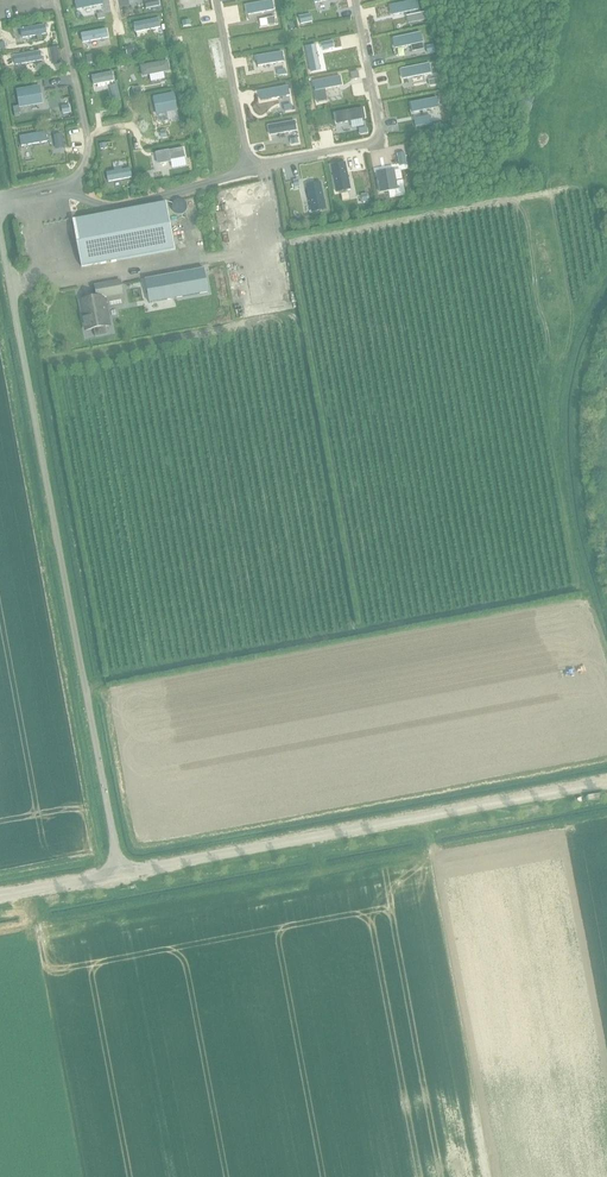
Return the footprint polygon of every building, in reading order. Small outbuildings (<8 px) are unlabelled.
[(273,0),(259,0),(246,2),(248,12),(274,8),(273,0)] [(417,0),(406,0),(390,4),(392,13),(419,7),(417,0)] [(425,12),(417,14),(418,21),(427,19),(425,12)] [(159,16),(134,20),(136,30),(160,25),(159,16)] [(275,17),(266,18),(268,26),(276,24),(275,17)] [(46,32),(44,23),(20,27),(21,36),(46,32)] [(108,36),(106,26),(81,31),(82,41),(108,36)] [(423,41),(421,30),(393,35),(396,46),(423,41)] [(321,69),(316,42),(306,44),(311,71),(321,69)] [(132,45),(125,47),(127,55),(134,53),(132,45)] [(433,45),(426,46),(428,54),(435,52),(433,45)] [(57,47),(49,48),(51,57),(59,56),(57,47)] [(41,58),(39,49),(13,54),(15,63),(41,58)] [(284,59),(283,50),(256,54),(257,63),(284,59)] [(169,69),(167,58),(140,63),(142,74),(169,69)] [(432,71),(430,61),(401,66),(403,77),(432,71)] [(114,80),(112,70),(91,74),(93,84),(114,80)] [(343,83),(341,73),(313,79),(315,89),(343,83)] [(43,101),(40,83),(16,87),(19,106),(43,101)] [(290,93),(288,83),(259,89),(261,98),(290,93)] [(117,84),(110,86),(113,100),(120,98),(117,84)] [(177,109),(173,91),(153,95),(157,113),(177,109)] [(523,94),(519,108),(530,111),(534,97),(523,94)] [(439,105),(437,95),(411,100),(413,110),(439,105)] [(69,105),(62,106),(63,113),(70,112),(69,105)] [(363,106),(334,111),(336,121),(365,116),(363,106)] [(297,129),(295,118),(268,123),(270,133),(297,129)] [(169,130),(170,136),(184,135),(184,128),(169,130)] [(47,139),(45,130),(20,134),(21,144),(47,139)] [(184,145),(156,150),(158,162),(186,157),(184,145)] [(403,152),(397,154),(399,166),(406,165),(403,152)] [(346,160),(331,163),(336,190),(351,188),(346,160)] [(130,166),(106,170),(108,180),(132,176),(130,166)] [(395,166),(376,169),(380,190),(398,187),(395,166)] [(321,180),(306,183),(311,210),(327,207),(321,180)] [(244,186),(247,197),(253,196),(250,184),(244,186)] [(81,267),(175,249),(166,203),(73,220),(81,267)] [(203,268),(144,279),(149,303),(208,292),(203,268)] [(109,326),(104,299),(123,296),(121,283),(95,287),(97,298),(83,300),(85,315),(83,316),(86,330),(109,326)]
